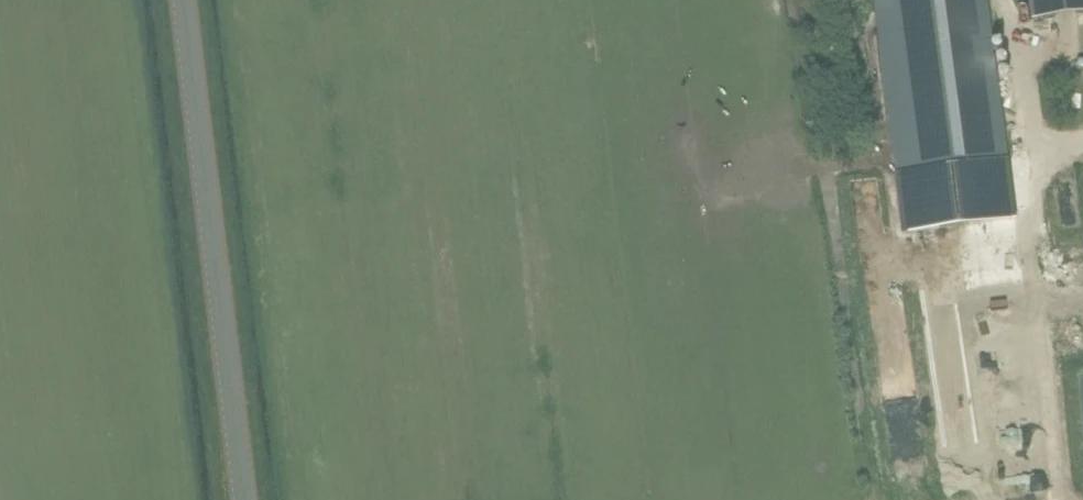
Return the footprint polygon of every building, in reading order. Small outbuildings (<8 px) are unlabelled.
[(852,22),(850,0),(837,2),(838,4),(829,5),(831,22),(840,20),(840,24),(852,22)] [(896,175),(894,176),(902,233),(950,227),(950,226),(969,224),(969,225),(1017,218),(1010,161),(1008,161),(987,0),(874,0),(896,175)] [(1031,20),(1082,13),(1082,0),(1028,0),(1031,20)]
